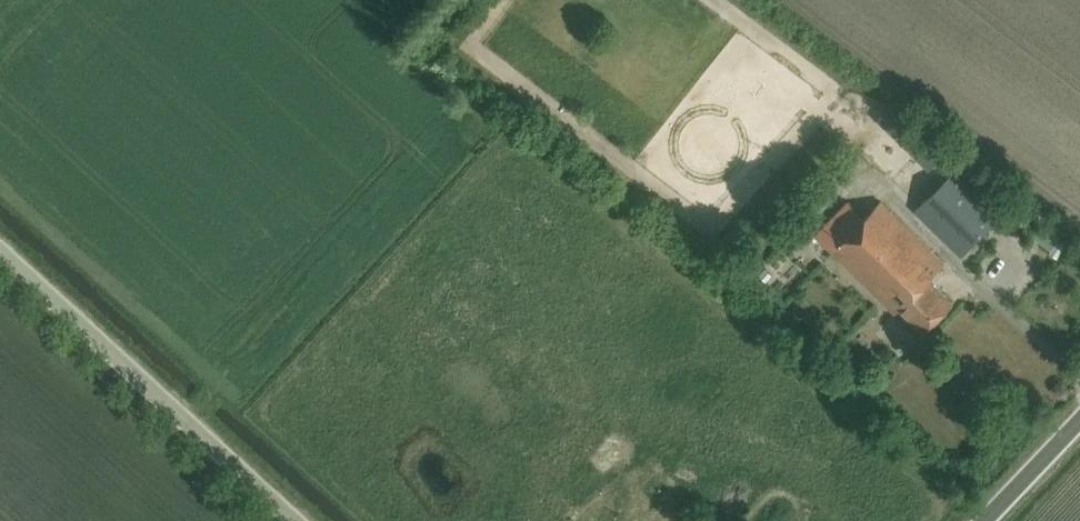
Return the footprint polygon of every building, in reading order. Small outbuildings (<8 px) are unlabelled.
[(915,209),(959,255),(1016,199),(971,154),(915,209)] [(815,235),(896,314),(900,309),(924,333),(953,303),(929,280),(944,264),(880,201),(866,216),(849,199),(815,235)]
